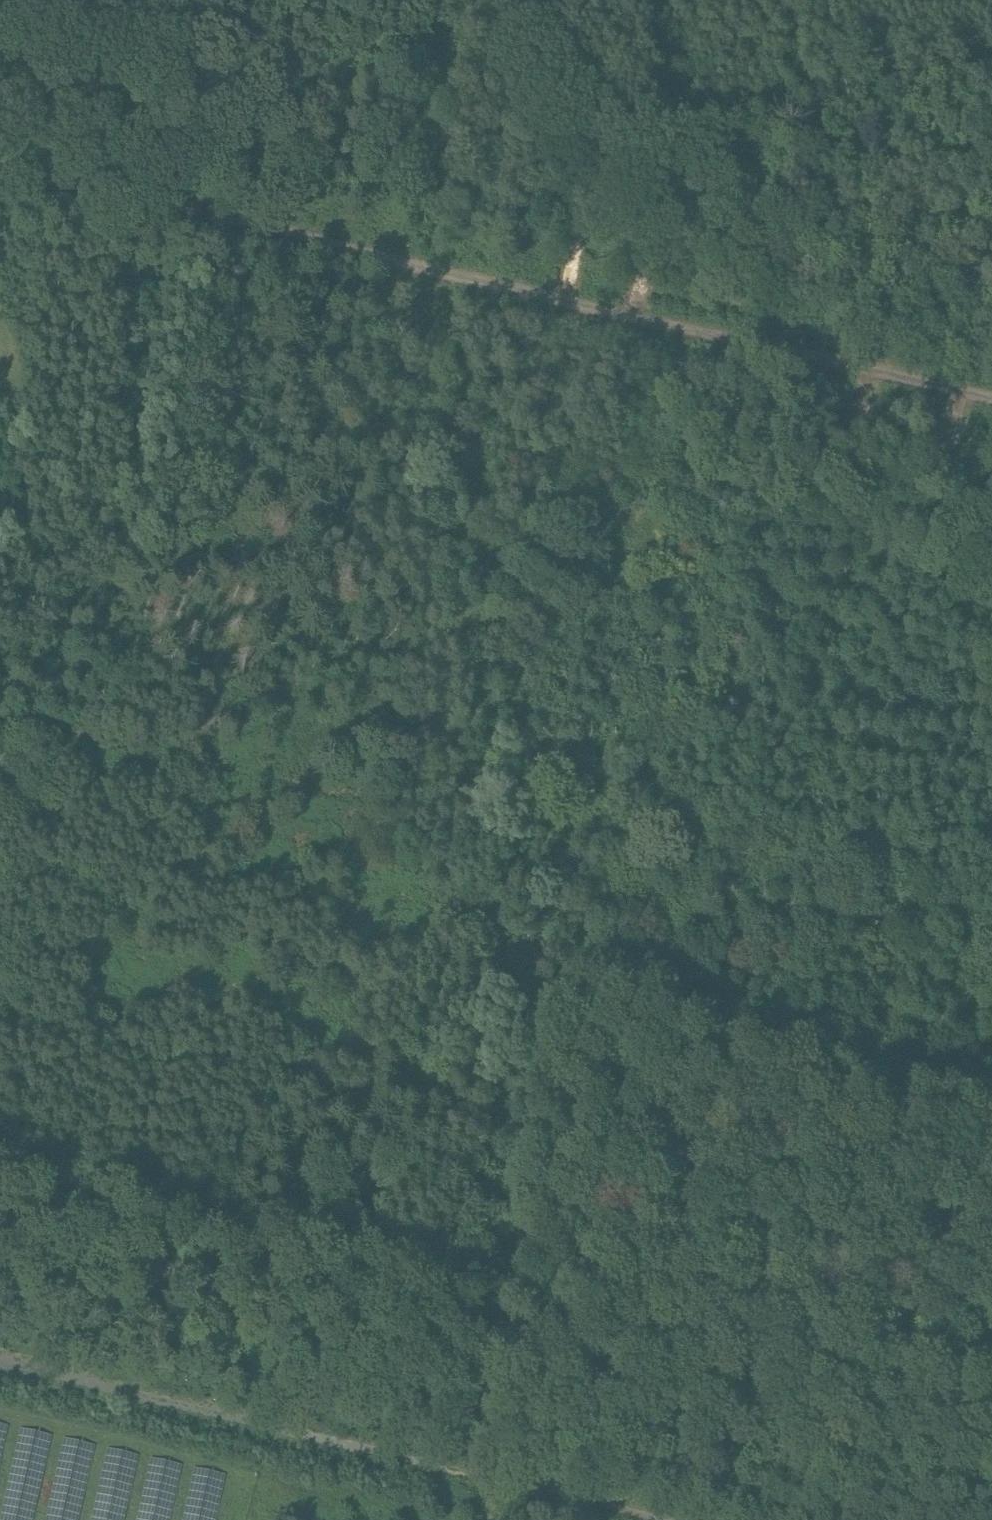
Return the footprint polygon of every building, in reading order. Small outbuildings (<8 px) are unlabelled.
[(35,1491),(22,1489),(22,1491),(6,1489),(3,1519),(33,1519),(35,1491)]
